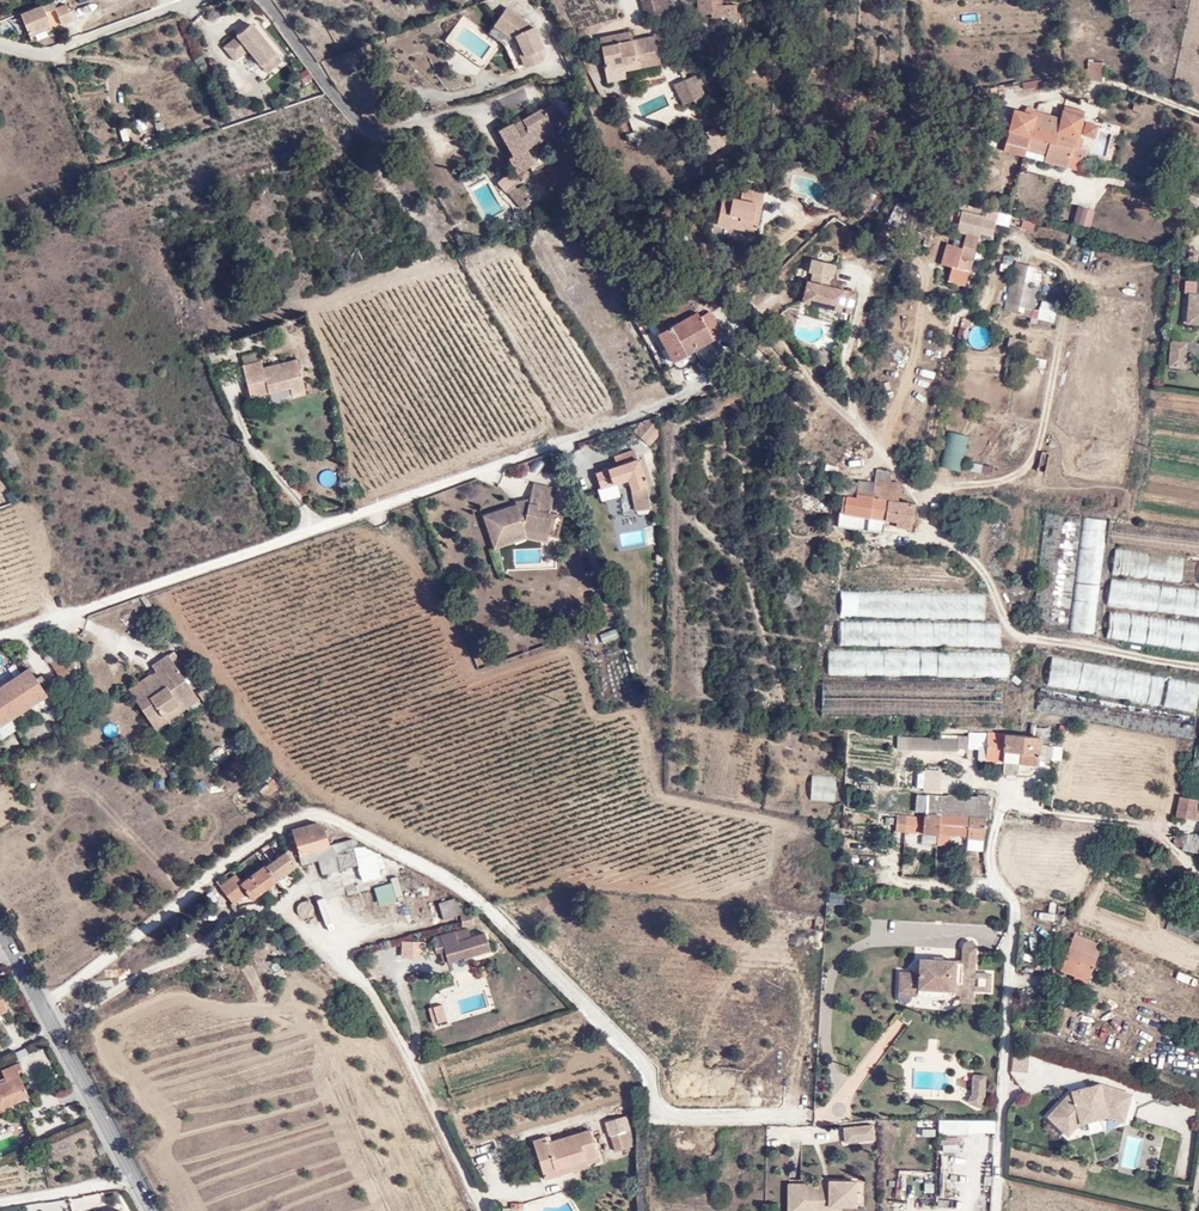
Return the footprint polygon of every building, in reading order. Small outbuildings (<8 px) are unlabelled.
[(645,20),(667,16),(664,0),(649,0),(642,1),(645,20)] [(711,22),(739,17),(737,4),(720,7),(719,0),(712,0),(697,3),(699,17),(711,16),(711,22)] [(51,25),(42,3),(21,12),(30,33),(51,25)] [(64,5),(53,10),(60,25),(70,21),(64,5)] [(522,70),(535,64),(531,55),(536,53),(526,31),(499,12),(489,26),(497,32),(495,36),(505,43),(514,63),(518,61),(522,70)] [(226,49),(237,61),(250,51),(265,68),(279,56),(255,25),(226,49)] [(497,32),(489,26),(480,39),(494,48),(497,50),(509,76),(522,70),(518,61),(514,63),(505,43),(495,36),(497,32)] [(612,32),(613,39),(630,37),(629,29),(612,32)] [(630,37),(613,39),(612,32),(599,34),(605,73),(623,70),(623,74),(662,67),(657,39),(631,42),(630,37)] [(284,61),(279,56),(265,68),(269,74),(284,61)] [(1104,70),(1100,68),(1088,70),(1088,80),(1103,81),(1104,70)] [(304,83),(312,78),(306,69),(298,74),(304,83)] [(605,73),(608,87),(625,84),(623,74),(623,70),(605,73)] [(694,76),(682,82),(695,103),(706,97),(694,76)] [(1036,88),(1035,80),(1023,83),(1025,90),(1036,88)] [(686,108),(695,103),(682,82),(674,87),(686,108)] [(1134,103),(1132,111),(1140,113),(1142,106),(1134,103)] [(1084,118),(1085,113),(1064,107),(1063,112),(1084,118)] [(558,108),(548,113),(557,129),(567,124),(558,108)] [(1015,111),(1006,145),(1026,150),(1030,151),(1041,114),(1031,111),(1030,115),(1015,111)] [(507,134),(518,155),(513,158),(521,172),(541,161),(536,153),(532,144),(557,129),(548,113),(547,112),(529,122),(532,127),(522,133),(520,131),(519,132),(517,132),(516,130),(516,129),(507,134)] [(1061,119),(1041,114),(1030,151),(1045,156),(1044,163),(1066,169),(1069,160),(1084,164),(1087,153),(1075,150),(1084,118),(1063,112),(1061,119)] [(532,127),(529,122),(516,129),(516,130),(517,132),(519,132),(520,131),(522,133),(532,127)] [(1084,136),(1095,139),(1098,128),(1086,125),(1084,136)] [(557,129),(532,144),(536,153),(561,138),(557,129)] [(711,159),(728,149),(716,131),(708,135),(712,142),(704,147),(711,159)] [(1024,158),(1026,150),(1006,145),(1003,152),(1024,158)] [(1041,161),(1042,155),(1026,152),(1025,158),(1041,161)] [(506,192),(520,181),(514,172),(498,183),(506,192)] [(507,209),(494,176),(471,185),(484,218),(507,209)] [(518,187),(510,194),(522,208),(527,204),(527,198),(518,187)] [(760,236),(763,222),(758,221),(761,207),(766,208),(768,197),(748,192),(745,202),(728,198),(722,222),(741,227),(741,232),(760,236)] [(1072,225),(1090,229),(1094,210),(1077,206),(1072,225)] [(952,268),(949,281),(965,284),(968,272),(971,272),(980,237),(981,235),(994,238),(998,222),(964,214),(959,232),(968,235),(965,249),(958,247),(955,258),(944,255),(942,266),(952,268)] [(741,232),(741,227),(722,222),(721,227),(741,232)] [(1022,230),(1033,232),(1034,224),(1023,222),(1022,230)] [(944,255),(955,258),(958,247),(947,245),(944,255)] [(921,254),(920,260),(929,262),(930,256),(921,254)] [(1002,256),(1002,269),(1012,269),(1012,256),(1002,256)] [(1013,262),(1004,311),(1032,316),(1038,283),(1031,282),(1035,267),(1013,262)] [(832,281),(831,288),(843,291),(845,284),(832,281)] [(808,282),(803,303),(851,315),(856,294),(843,291),(831,288),(808,282)] [(1197,294),(1188,294),(1187,313),(1198,314),(1198,282),(1197,294)] [(890,300),(903,305),(908,291),(896,285),(890,300)] [(917,294),(908,291),(903,305),(901,309),(910,312),(917,294)] [(956,297),(945,296),(944,307),(955,308),(956,297)] [(1041,301),(1036,320),(1052,324),(1058,305),(1041,301)] [(652,342),(671,366),(722,330),(708,310),(698,317),(696,313),(652,342)] [(1187,323),(1198,324),(1198,314),(1187,313),(1187,323)] [(957,329),(956,338),(966,339),(968,330),(957,329)] [(1008,347),(1019,348),(1019,339),(1008,338),(1008,347)] [(1187,343),(1170,342),(1169,364),(1186,365),(1187,343)] [(245,358),(247,366),(262,362),(260,355),(245,358)] [(265,368),(264,362),(245,367),(252,398),(292,389),(294,395),(306,392),(299,360),(265,368)] [(655,419),(636,423),(641,444),(659,439),(655,419)] [(960,472),(969,437),(948,432),(939,467),(960,472)] [(3,453),(14,449),(10,437),(0,440),(0,446),(3,453)] [(19,465),(14,449),(3,453),(9,468),(19,465)] [(652,512),(648,487),(637,453),(616,459),(619,468),(597,476),(601,489),(629,481),(634,492),(637,514),(641,518),(645,517),(649,515),(652,512)] [(970,463),(969,472),(991,474),(992,465),(970,463)] [(317,475),(325,487),(336,479),(329,468),(317,475)] [(876,480),(887,482),(890,482),(892,471),(878,469),(876,480)] [(825,493),(834,494),(834,480),(828,479),(825,493)] [(844,513),(888,521),(891,501),(885,500),(887,482),(876,480),(875,482),(873,497),(857,495),(859,483),(834,480),(834,494),(846,496),(844,513)] [(857,495),(873,497),(875,482),(860,481),(859,483),(857,495)] [(890,482),(887,482),(885,500),(891,501),(896,502),(899,483),(890,482)] [(531,504),(519,508),(519,506),(486,518),(495,544),(529,532),(551,536),(555,517),(552,516),(557,492),(535,486),(532,499),(531,504)] [(619,487),(622,512),(632,511),(628,486),(619,487)] [(17,502),(12,490),(0,494),(0,508),(17,502)] [(519,504),(519,506),(519,508),(531,504),(532,499),(519,504)] [(912,530),(916,505),(896,502),(891,501),(888,521),(896,522),(896,528),(912,530)] [(1066,628),(1080,514),(1043,512),(1032,623),(1066,628)] [(1090,633),(1104,519),(1083,516),(1068,631),(1090,633)] [(1107,519),(1104,544),(1198,555),(1198,530),(1107,519)] [(551,536),(529,532),(495,544),(497,550),(528,538),(549,543),(551,536)] [(1114,549),(1111,574),(1198,585),(1198,560),(1114,549)] [(814,564),(820,565),(822,554),(815,553),(814,564)] [(1106,605),(1198,617),(1198,589),(1110,577),(1106,605)] [(982,622),(983,593),(841,590),(841,594),(837,619),(982,622)] [(799,602),(800,600),(789,594),(785,602),(795,608),(799,602)] [(609,620),(616,618),(611,599),(603,601),(609,620)] [(1107,611),(1104,639),(1198,654),(1198,626),(1107,611)] [(998,647),(998,622),(982,622),(837,619),(832,631),(832,643),(998,647)] [(600,634),(602,642),(618,639),(617,630),(600,634)] [(83,660),(76,650),(59,663),(69,676),(78,670),(76,666),(83,660)] [(829,651),(829,675),(1006,676),(1006,654),(829,651)] [(168,674),(163,678),(160,673),(138,687),(158,717),(168,710),(171,713),(189,701),(193,706),(206,698),(176,653),(161,664),(165,670),(168,674)] [(1049,656),(1044,683),(1196,713),(1198,700),(1198,686),(1049,656)] [(4,690),(0,692),(0,708),(11,724),(57,693),(38,666),(4,690)] [(1194,716),(1041,686),(1037,709),(1060,714),(1190,737),(1194,716)] [(171,713),(168,710),(158,717),(164,727),(193,706),(189,701),(171,713)] [(984,750),(983,761),(1040,765),(1040,760),(1050,760),(1051,730),(1036,729),(1035,738),(990,735),(989,750),(984,750)] [(1196,743),(1190,775),(1198,777),(1198,744),(1196,743)] [(916,770),(916,790),(940,791),(941,770),(916,770)] [(963,814),(984,815),(987,816),(989,793),(976,792),(976,797),(964,796),(963,814)] [(948,795),(945,812),(963,814),(964,796),(948,795)] [(1174,818),(1194,820),(1186,799),(1177,798),(1174,818)] [(1194,820),(1196,801),(1186,799),(1194,820)] [(963,814),(945,812),(925,811),(924,814),(897,810),(895,829),(937,833),(938,830),(966,832),(966,837),(981,838),(984,815),(963,814)] [(299,847),(299,850),(314,846),(330,842),(327,831),(330,830),(331,829),(331,827),(330,825),(325,825),(324,820),(318,815),(292,825),(295,836),(290,837),(292,849),(299,847)] [(1187,834),(1187,843),(1198,843),(1198,839),(1198,834),(1187,834)] [(359,864),(351,837),(330,842),(314,846),(317,857),(321,875),(359,864)] [(351,837),(359,864),(363,880),(380,875),(374,850),(351,837)] [(317,857),(314,846),(299,850),(302,861),(317,857)] [(294,863),(285,850),(265,866),(262,864),(239,882),(233,875),(218,887),(230,904),(246,893),(251,897),(294,863)] [(356,869),(340,873),(343,887),(360,882),(356,869)] [(398,880),(373,886),(377,905),(402,899),(398,880)] [(456,900),(437,903),(442,917),(452,916),(450,907),(458,906),(456,900)] [(250,924),(258,922),(256,913),(248,915),(250,924)] [(463,916),(465,928),(476,926),(476,925),(482,924),(482,917),(481,916),(474,917),(474,914),(463,916)] [(470,928),(442,936),(450,962),(450,965),(492,952),(486,933),(472,938),(470,928)] [(1059,970),(1073,975),(1074,973),(1085,977),(1098,946),(1073,935),(1059,970)] [(442,936),(434,939),(438,954),(442,953),(445,963),(450,962),(442,936)] [(955,988),(962,988),(972,989),(972,983),(974,968),(975,942),(964,940),(962,956),(921,955),(920,969),(901,968),(900,992),(912,992),(912,988),(917,989),(929,992),(933,993),(940,992),(948,991),(955,988)] [(198,963),(218,956),(215,949),(195,957),(198,963)] [(990,968),(974,968),(972,983),(988,984),(990,968)] [(1074,973),(1073,975),(1072,979),(1083,983),(1085,977),(1074,973)] [(908,1019),(929,992),(917,989),(899,1011),(908,1019)] [(444,1006),(441,1007),(442,1010),(440,1011),(440,1013),(438,1014),(440,1023),(449,1020),(444,1006)] [(1068,1050),(1012,1051),(1012,1074),(1030,1074),(1030,1085),(1052,1084),(1051,1065),(1068,1065),(1068,1050)] [(9,1099),(31,1087),(21,1070),(26,1067),(20,1056),(0,1066),(0,1071),(3,1078),(0,1079),(0,1108),(11,1104),(9,1099)] [(985,1100),(986,1078),(974,1077),(973,1095),(968,1103),(979,1109),(985,1100)] [(1077,1123),(1107,1115),(1121,1121),(1126,1104),(1117,1102),(1120,1091),(1097,1084),(1069,1092),(1045,1115),(1058,1127),(1066,1120),(1075,1117),(1077,1123)] [(1120,1091),(1117,1102),(1126,1104),(1129,1094),(1120,1091)] [(1075,1117),(1066,1120),(1058,1127),(1065,1135),(1077,1123),(1075,1117)] [(938,1121),(938,1135),(994,1133),(994,1120),(938,1121)] [(871,1136),(869,1122),(839,1125),(841,1140),(871,1136)] [(587,1163),(598,1160),(589,1132),(552,1144),(550,1138),(533,1143),(545,1182),(557,1178),(555,1170),(586,1161),(587,1163)] [(624,1134),(611,1138),(616,1154),(629,1150),(624,1134)] [(588,1168),(588,1166),(587,1163),(586,1161),(555,1170),(557,1178),(588,1168)] [(853,1177),(827,1177),(827,1181),(787,1181),(788,1197),(799,1197),(799,1203),(838,1202),(853,1202),(853,1177)] [(838,1202),(799,1203),(799,1197),(788,1197),(788,1210),(813,1210),(814,1206),(838,1206),(838,1202)] [(915,1208),(933,1207),(932,1198),(915,1198),(915,1208)]
